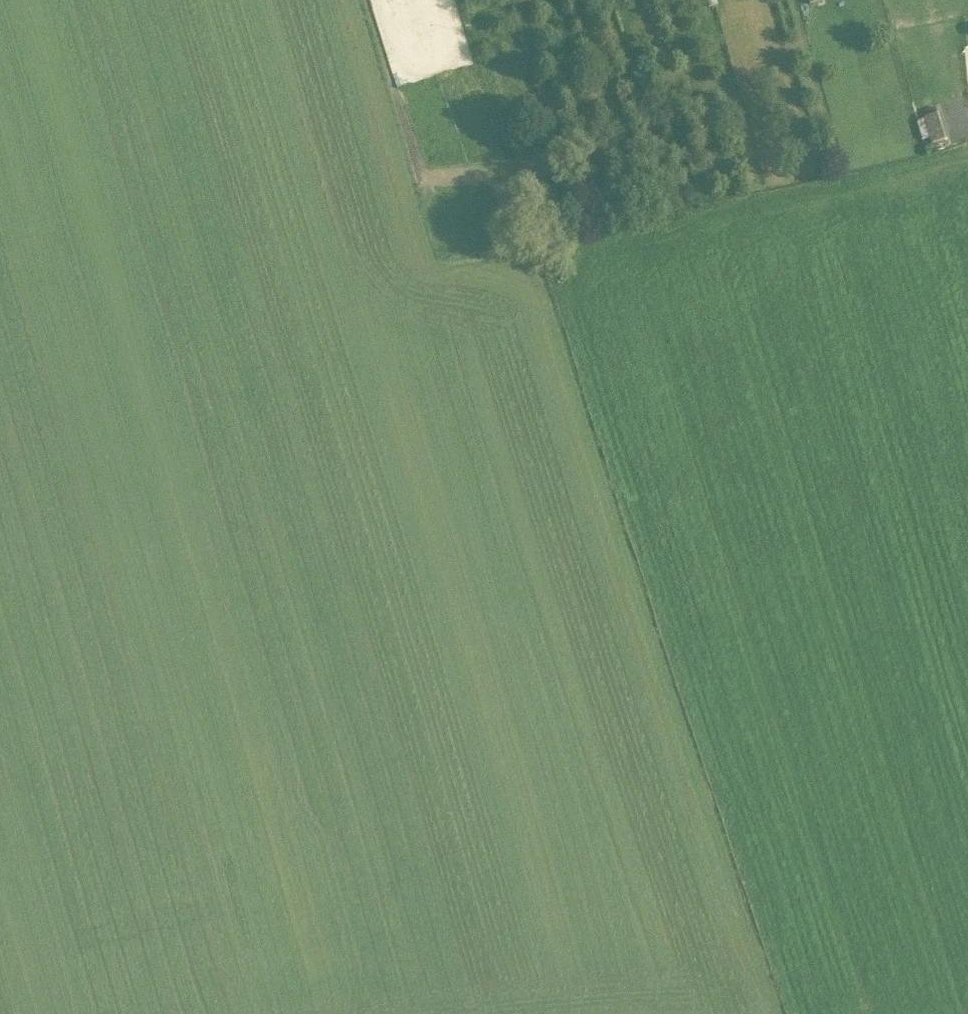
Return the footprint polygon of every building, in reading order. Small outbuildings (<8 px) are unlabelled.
[(921,141),(929,139),(930,145),(947,140),(940,114),(922,119),(923,120),(915,122),(921,141)]
